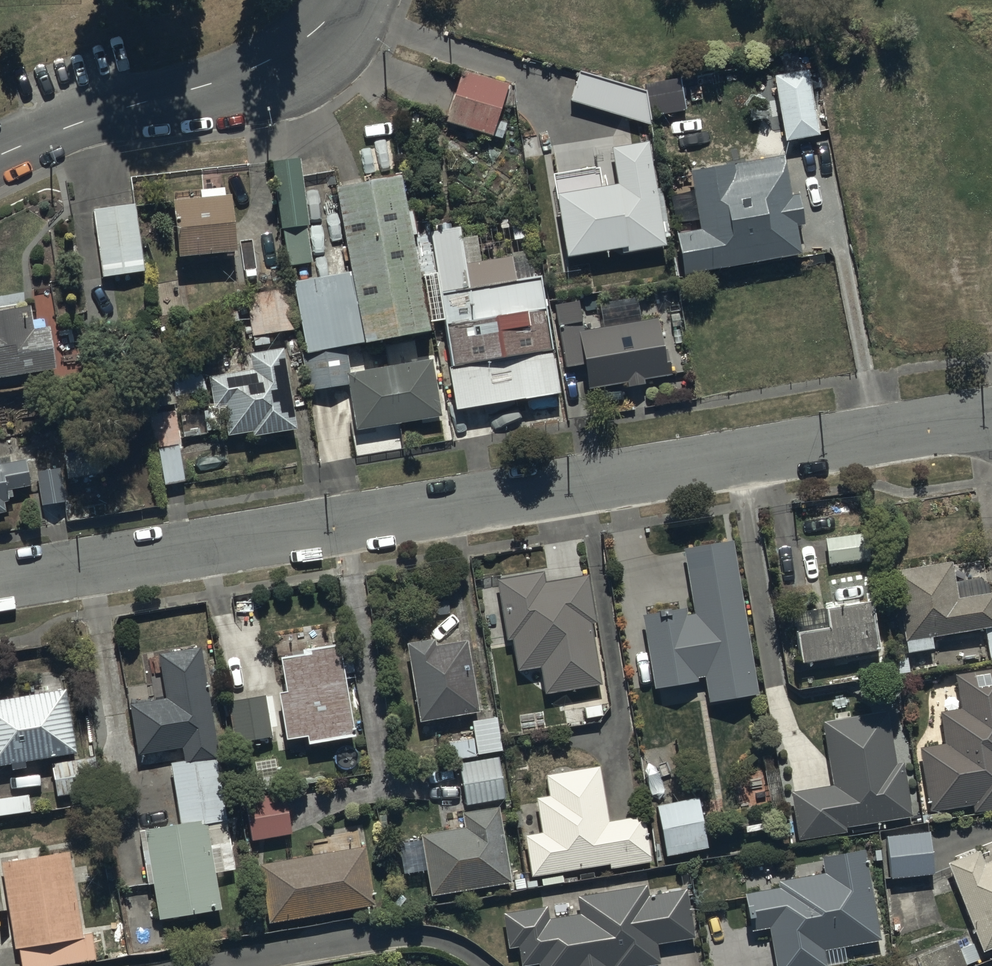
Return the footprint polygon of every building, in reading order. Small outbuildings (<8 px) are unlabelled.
[(493,141),(509,89),(461,74),(445,126),(493,141)] [(821,139),(809,75),(774,81),(786,146),(821,139)] [(596,170),(552,177),(567,263),(621,254),(622,260),(668,252),(650,146),(600,154),(601,160),(594,161),(596,170)] [(313,267),(298,158),(272,162),(287,271),(313,267)] [(674,227),(699,222),(701,231),(677,236),(687,284),(803,260),(797,231),(806,229),(800,195),(791,197),(784,159),(690,178),(694,194),(669,199),(674,227)] [(293,284),(310,396),(348,390),(355,436),(443,423),(435,363),(351,375),(348,353),(431,341),(402,182),(337,193),(348,276),(293,284)] [(236,264),(231,202),(226,202),(225,191),(199,193),(199,203),(173,206),(178,265),(224,261),(224,265),(236,264)] [(146,276),(136,206),(93,212),(103,282),(146,276)] [(462,232),(429,238),(452,373),(449,373),(456,418),(562,399),(541,279),(537,280),(533,257),(468,268),(462,232)] [(295,334),(288,287),(245,294),(252,340),(295,334)] [(57,375),(50,332),(35,334),(31,311),(0,316),(0,384),(57,375)] [(585,320),(558,324),(567,374),(584,371),(588,393),(626,386),(627,393),(647,390),(646,384),(673,380),(663,319),(587,332),(585,320)] [(252,373),(209,378),(213,412),(223,411),(226,439),(252,436),(252,442),(298,437),(284,353),(250,357),(252,373)] [(178,413),(149,416),(153,452),(158,451),(162,488),(186,485),(178,413)] [(99,450),(64,454),(67,484),(103,480),(99,450)] [(7,517),(6,507),(10,506),(8,495),(31,492),(27,464),(1,468),(0,460),(0,518),(7,517)] [(61,468),(37,471),(41,510),(65,508),(61,468)] [(758,691),(733,537),(682,545),(692,604),(640,612),(653,685),(707,676),(711,698),(758,691)] [(894,616),(902,659),(935,654),(933,643),(986,634),(991,665),(991,598),(989,598),(988,588),(980,582),(958,585),(955,566),(894,576),(901,615),(894,616)] [(544,573),(496,581),(507,643),(511,642),(517,676),(541,672),(545,698),(602,688),(592,627),(598,625),(590,576),(546,583),(544,573)] [(879,655),(870,603),(825,610),(828,633),(797,638),(802,668),(879,655)] [(435,642),(407,646),(421,729),(480,720),(468,645),(436,650),(435,642)] [(287,697),(279,698),(285,745),(306,742),(307,748),(355,741),(342,650),(281,658),(287,697)] [(180,824),(132,832),(138,867),(143,866),(147,889),(153,888),(159,924),(224,914),(218,878),(238,874),(200,651),(147,659),(154,703),(130,707),(139,759),(145,758),(147,771),(171,767),(180,824)] [(956,681),(960,712),(941,715),(946,744),(920,749),(931,814),(974,807),(976,818),(991,815),(991,675),(956,681)] [(66,692),(0,704),(0,771),(15,769),(16,774),(31,771),(30,766),(78,758),(66,692)] [(268,697),(228,703),(235,748),(274,742),(268,697)] [(887,714),(823,726),(831,789),(788,797),(796,846),(850,836),(849,832),(913,820),(904,767),(897,768),(887,714)] [(497,720),(473,724),(478,758),(502,755),(497,720)] [(472,741),(448,745),(451,763),(475,759),(472,741)] [(499,759),(459,765),(466,809),(506,803),(499,759)] [(96,760),(51,768),(56,801),(101,793),(96,760)] [(542,836),(524,839),(532,883),(608,870),(608,873),(654,865),(646,819),(609,825),(600,770),(545,779),(549,799),(537,801),(542,836)] [(285,793),(244,799),(251,844),(292,838),(285,793)] [(709,851),(699,803),(657,812),(667,860),(709,851)] [(466,831),(422,839),(434,903),(512,888),(497,811),(463,818),(466,831)] [(888,838),(893,883),(935,878),(929,833),(888,838)] [(367,852),(260,868),(269,928),(376,911),(367,852)] [(0,865),(0,866),(15,954),(18,954),(20,965),(79,965),(97,963),(92,935),(83,937),(70,856),(0,865)] [(867,856),(822,864),(824,874),(777,883),(778,892),(746,898),(753,934),(771,931),(777,965),(828,965),(826,955),(883,945),(867,856)] [(952,868),(985,954),(991,952),(991,866),(985,868),(981,857),(952,868)] [(502,917),(507,951),(519,950),(521,965),(529,965),(537,965),(661,965),(658,947),(696,941),(688,891),(649,897),(648,888),(577,898),(580,917),(550,921),(548,910),(502,917)]
